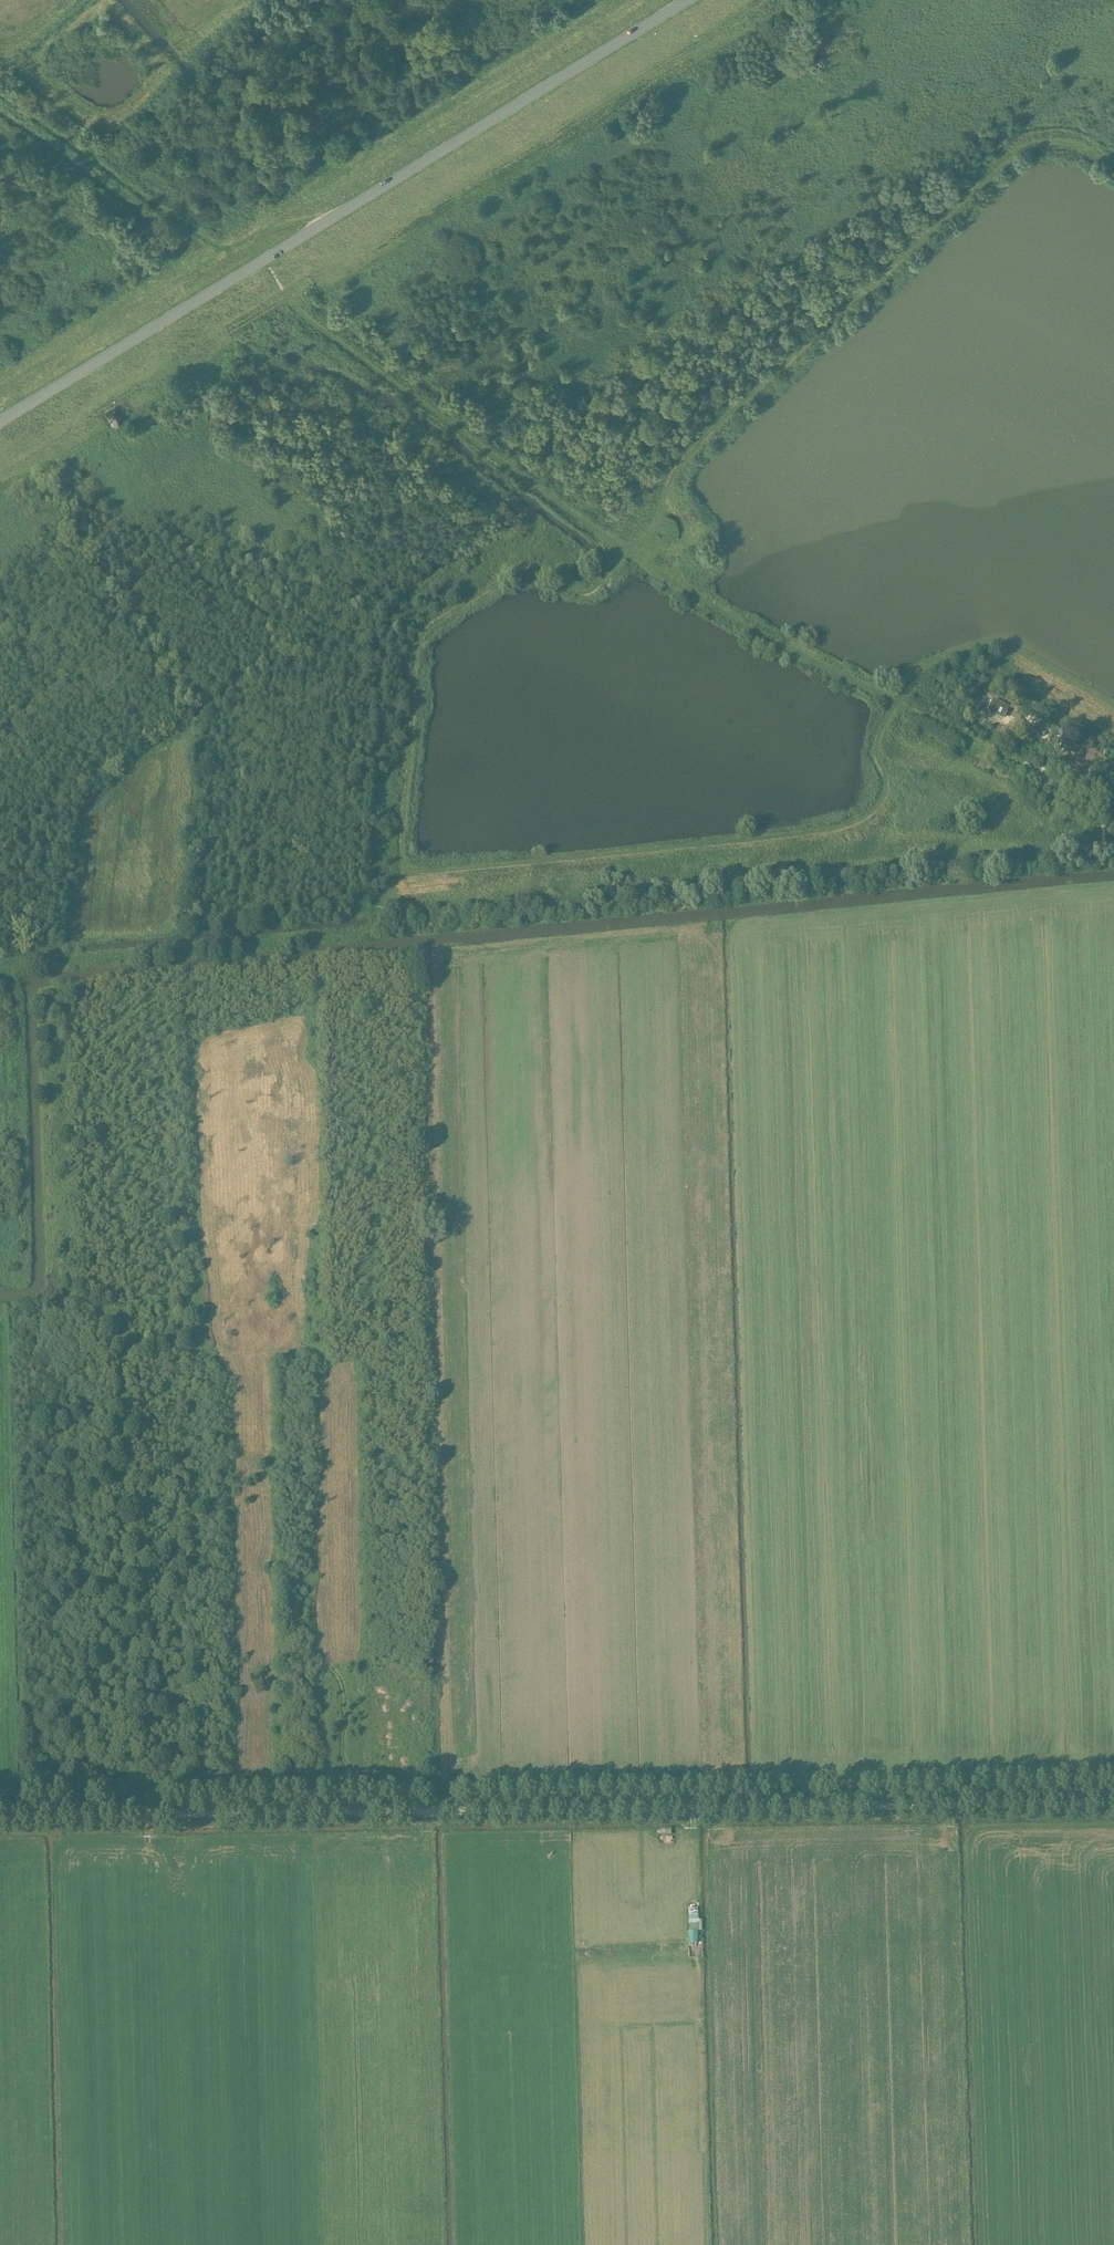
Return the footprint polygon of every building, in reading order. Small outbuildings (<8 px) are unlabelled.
[(819,0),(804,0),(809,9),(821,2),(819,0)] [(259,197),(266,190),(256,181),(249,188),(259,197)] [(126,420),(117,406),(106,413),(114,426),(126,420)] [(1001,718),(1007,707),(992,699),(986,710),(1001,718)] [(697,1907),(687,1908),(689,1924),(699,1922),(697,1907)] [(688,1930),(688,1941),(696,1942),(697,1930),(688,1930)]
